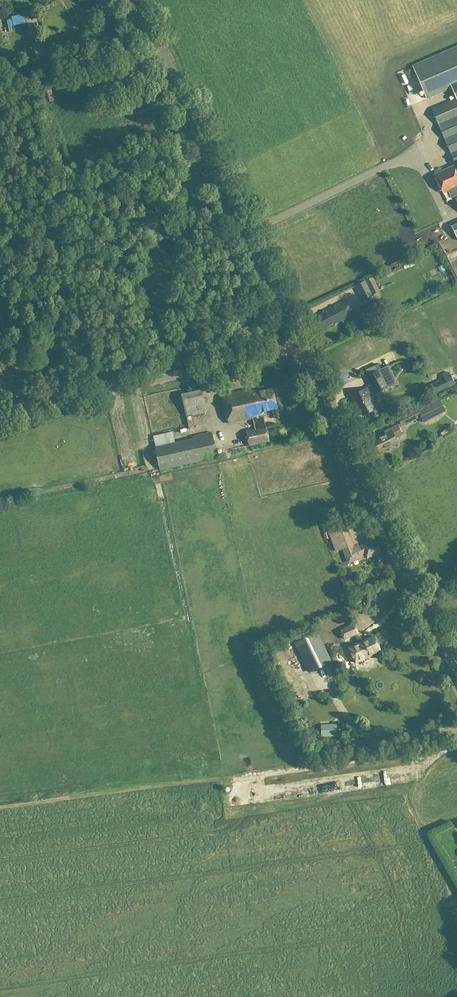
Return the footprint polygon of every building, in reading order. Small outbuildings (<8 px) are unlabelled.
[(456,85),(456,46),(412,66),(426,99),(456,85)] [(431,110),(455,166),(456,165),(456,98),(431,110)] [(443,192),(451,188),(455,196),(456,195),(456,171),(455,172),(452,166),(434,175),(443,192)] [(373,278),(355,286),(362,302),(372,297),(371,295),(379,292),(373,278)] [(322,326),(323,329),(337,321),(338,323),(352,315),(344,300),(322,312),(323,313),(314,318),(319,328),(322,326)] [(379,371),(367,377),(375,394),(387,388),(379,371)] [(444,380),(432,385),(436,393),(448,388),(444,380)] [(378,413),(376,409),(367,388),(352,395),(361,416),(367,413),(369,417),(378,413)] [(251,394),(250,389),(222,396),(228,424),(252,418),(255,429),(245,431),(249,445),(268,441),(262,411),(276,408),(272,389),(251,394)] [(186,417),(206,412),(201,390),(181,395),(186,417)] [(418,412),(423,422),(437,415),(432,404),(418,412)] [(412,419),(409,412),(397,418),(400,425),(412,419)] [(396,425),(386,430),(387,432),(372,440),(379,453),(397,443),(394,438),(401,435),(396,425)] [(216,457),(212,435),(174,443),(172,432),(153,437),(155,448),(154,448),(159,470),(216,457)] [(367,558),(380,552),(374,539),(354,548),(345,528),(329,535),(336,551),(342,548),(348,562),(363,556),(362,554),(364,553),(367,558)] [(344,640),(358,633),(353,624),(340,630),(344,640)] [(331,662),(317,632),(294,643),(308,673),(331,662)] [(361,660),(380,651),(373,637),(354,645),(361,660)] [(338,643),(331,647),(336,655),(343,651),(338,643)] [(306,702),(312,699),(308,689),(302,691),(306,702)] [(322,736),(330,736),(329,726),(321,726),(322,736)] [(312,795),(327,794),(326,778),(311,779),(312,795)]
